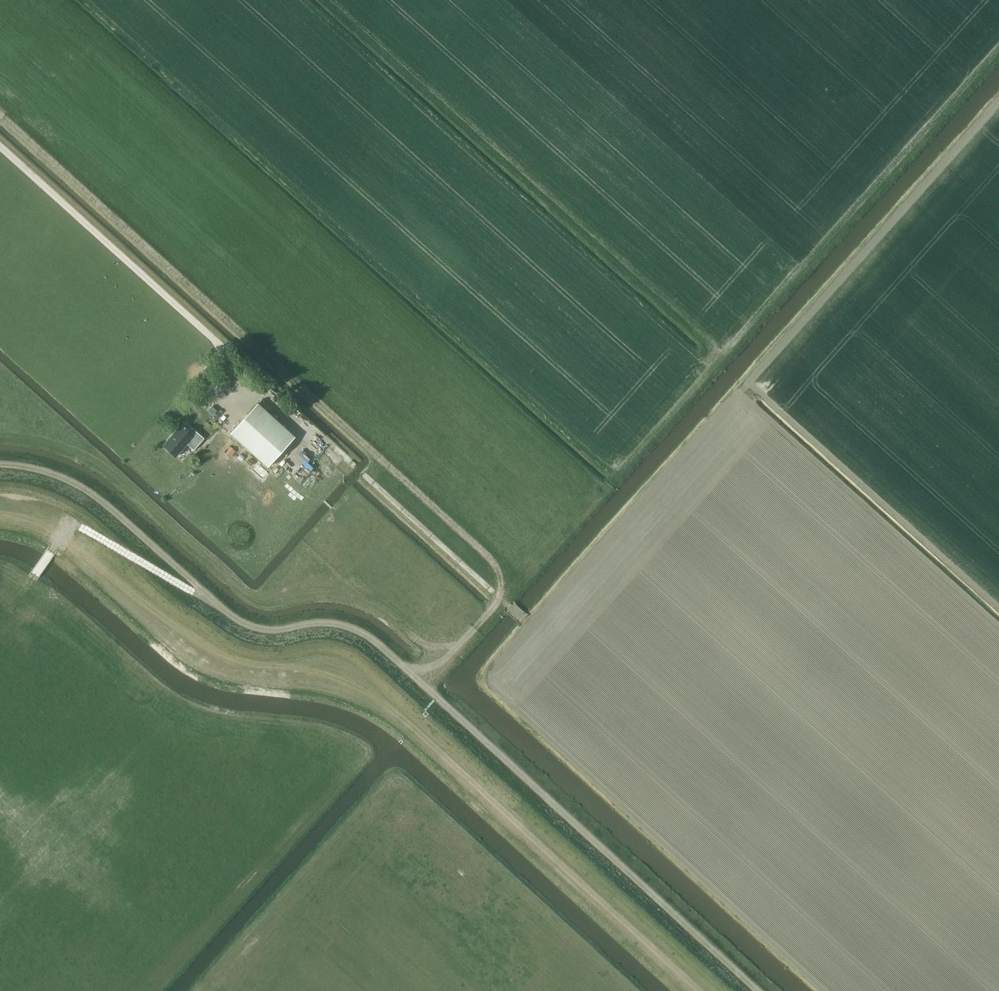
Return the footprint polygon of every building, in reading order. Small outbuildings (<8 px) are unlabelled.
[(295,437),(266,410),(257,403),(230,433),(267,467),(295,437)] [(181,427),(164,445),(175,456),(187,443),(194,450),(204,438),(191,427),(187,432),(181,427)]
